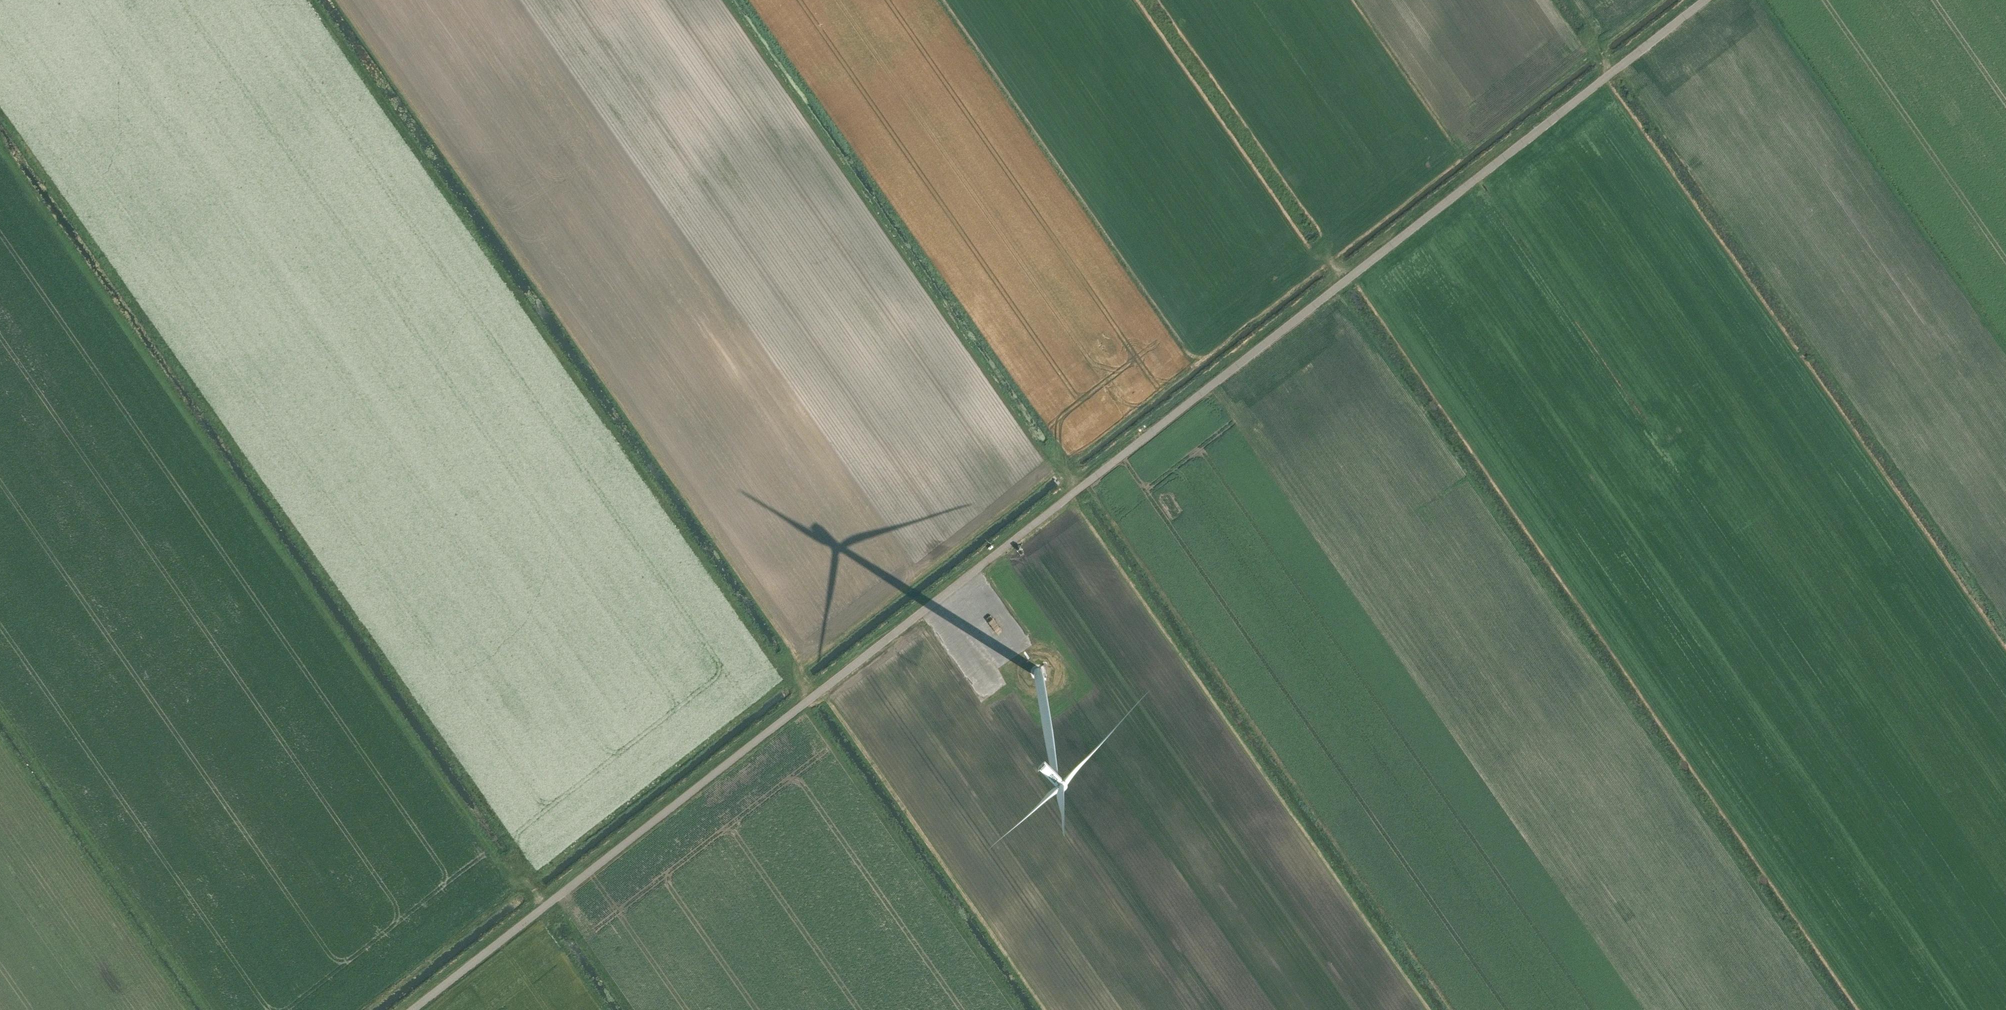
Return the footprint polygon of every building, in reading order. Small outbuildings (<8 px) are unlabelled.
[(1033,671),(1033,672),(1033,673),(1034,674),(1034,675),(1035,675),(1035,676),(1036,676),(1037,677),(1038,677),(1039,677),(1040,677),(1040,676),(1041,676),(1042,675),(1042,674),(1043,674),(1043,673),(1043,672),(1043,671),(1043,670),(1042,670),(1042,669),(1041,668),(1040,668),(1040,667),(1039,667),(1038,667),(1037,667),(1036,668),(1035,668),(1035,669),(1034,669),(1034,670),(1033,671)]
